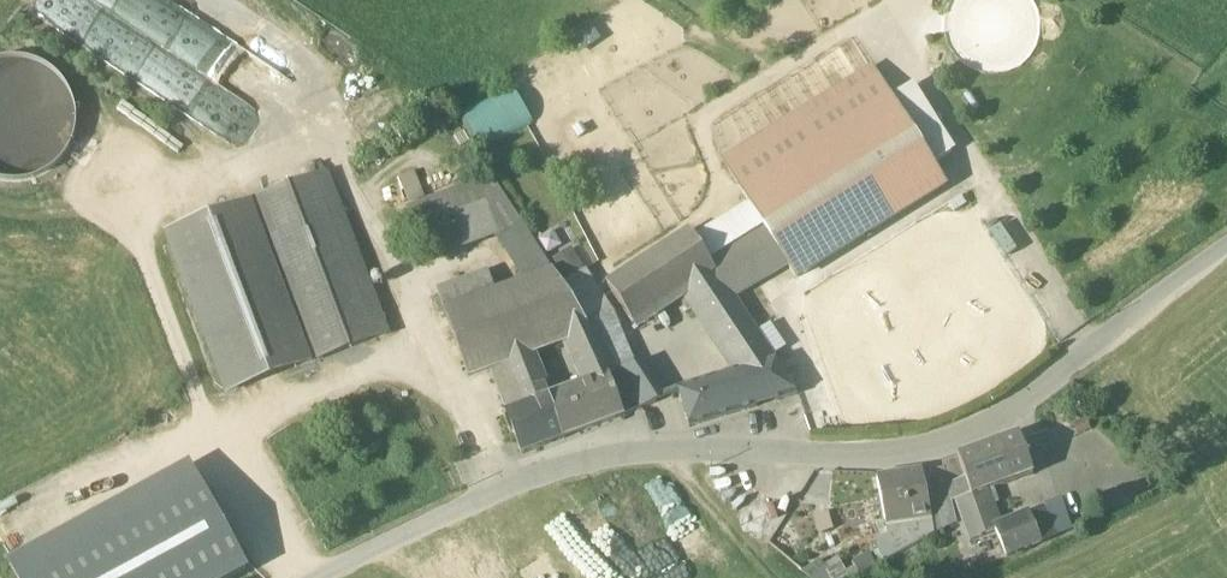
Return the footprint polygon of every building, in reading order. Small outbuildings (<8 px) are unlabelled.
[(327,44),(257,0),(49,0),(38,17),(161,95),(182,62),(256,109),(278,74),(300,87),(327,44)] [(0,65),(0,168),(9,167),(10,173),(79,160),(59,54),(0,65)] [(872,70),(724,162),(742,191),(890,99),(872,70)] [(519,93),(468,117),(483,147),(533,123),(519,93)] [(890,99),(742,191),(743,193),(742,193),(762,225),(761,225),(788,268),(790,271),(796,279),(945,186),(890,99)] [(326,176),(251,204),(310,362),(386,335),(326,176)] [(251,204),(168,235),(227,394),(310,362),(251,204)] [(764,229),(711,265),(732,297),(733,299),(788,268),(764,229)] [(711,265),(690,232),(607,284),(632,323),(686,287),(730,353),(744,343),(758,335),(733,299),(732,297),(711,265)] [(604,353),(640,409),(658,402),(635,366),(611,311),(585,272),(562,288),(590,330),(604,353)] [(553,273),(483,298),(507,360),(530,352),(531,354),(568,340),(567,338),(590,330),(562,288),(553,273)] [(483,298),(444,313),(468,377),(489,369),(488,367),(507,360),(483,298)] [(604,353),(590,330),(567,338),(568,340),(579,364),(604,353)] [(797,394),(758,335),(744,343),(762,366),(779,400),(797,394)] [(507,360),(488,367),(489,369),(502,402),(543,387),(531,354),(530,352),(507,360)] [(604,353),(579,364),(586,379),(587,379),(589,384),(549,399),(564,438),(564,437),(565,439),(623,417),(640,409),(604,353)] [(736,370),(677,388),(689,426),(754,407),(745,375),(736,370)] [(549,399),(544,387),(543,387),(502,402),(506,414),(506,415),(521,456),(565,439),(564,437),(564,438),(549,399)] [(1032,474),(1019,435),(999,442),(1012,481),(1032,474)] [(983,528),(976,510),(990,505),(997,503),(992,488),(1012,481),(999,442),(957,457),(966,480),(947,485),(949,491),(951,501),(955,501),(969,541),(985,535),(983,528)] [(966,480),(957,457),(942,463),(942,464),(947,485),(966,480)] [(947,485),(942,464),(921,469),(921,470),(927,496),(949,491),(947,485)] [(247,573),(191,469),(12,563),(20,577),(238,577),(247,573)] [(921,470),(876,479),(886,524),(931,515),(927,496),(921,470)] [(990,505),(976,510),(983,528),(997,523),(990,505)] [(1044,510),(1030,515),(1040,541),(1054,535),(1044,510)] [(1030,515),(993,530),(1003,557),(1040,542),(1040,541),(1030,515)]
